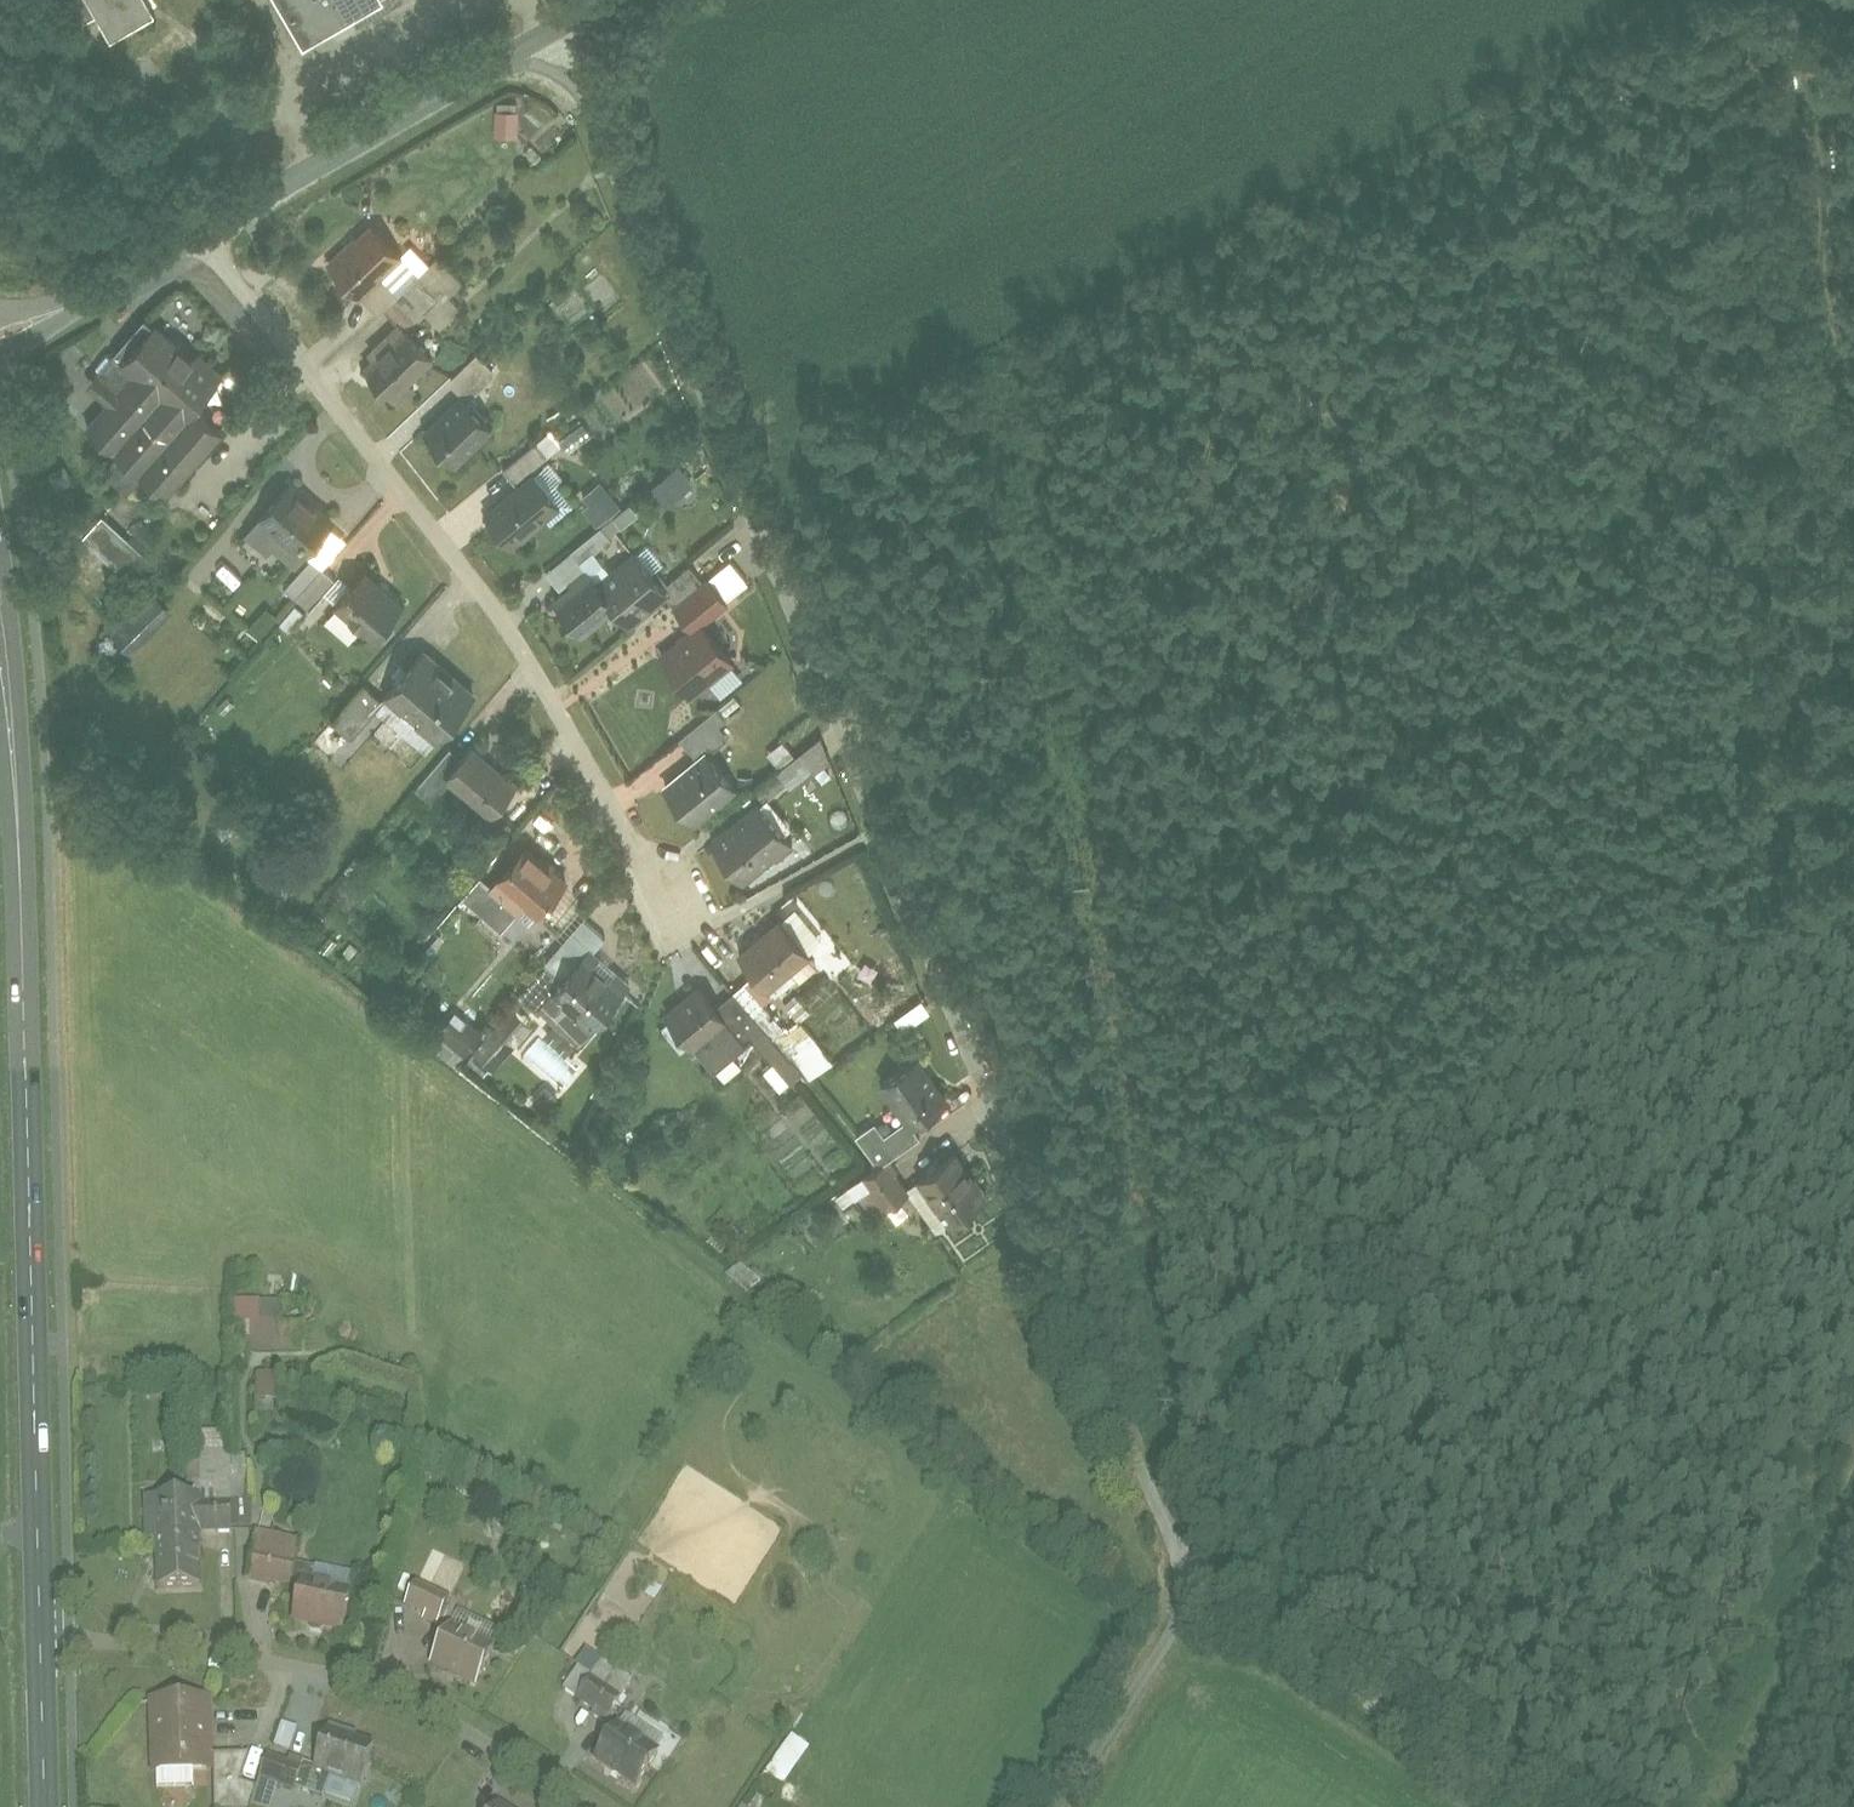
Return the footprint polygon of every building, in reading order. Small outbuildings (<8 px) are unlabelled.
[(98,27),(143,1),(143,0),(82,0),(98,27)] [(292,30),(343,0),(275,0),(292,30)] [(496,106),(496,129),(517,130),(517,106),(496,106)] [(371,217),(330,259),(363,291),(404,249),(371,217)] [(151,305),(87,376),(110,397),(87,423),(112,445),(99,461),(129,488),(142,473),(168,495),(227,429),(197,403),(225,371),(151,305)] [(403,322),(360,366),(400,406),(419,387),(411,378),(435,354),(403,322)] [(463,391),(424,429),(453,458),(492,421),(463,391)] [(556,434),(567,450),(591,433),(580,417),(556,434)] [(645,467),(619,489),(630,502),(642,492),(655,508),(690,478),(675,459),(654,477),(645,467)] [(535,466),(481,509),(510,544),(563,501),(535,466)] [(289,481),(245,535),(267,553),(274,545),(294,562),(303,551),(325,524),(332,516),(289,481)] [(100,513),(77,536),(127,584),(149,561),(100,513)] [(610,519),(571,549),(580,561),(619,532),(610,519)] [(308,556),(282,587),(306,608),(334,574),(323,565),(344,540),(325,524),(303,551),(308,556)] [(611,610),(628,631),(666,602),(658,592),(631,558),(563,612),(580,634),(611,610)] [(364,561),(323,610),(352,634),(359,626),(372,636),(406,596),(364,561)] [(666,602),(672,610),(706,584),(691,566),(658,592),(666,602)] [(672,610),(687,630),(704,618),(726,600),(710,580),(706,584),(672,610)] [(154,590),(113,637),(132,654),(173,607),(154,590)] [(265,637),(278,613),(263,605),(250,629),(265,637)] [(687,630),(657,653),(689,696),(736,660),(704,618),(687,630)] [(419,642),(381,687),(436,733),(474,689),(419,642)] [(363,681),(334,720),(356,736),(385,697),(363,681)] [(696,757),(659,784),(692,827),(744,789),(714,750),(739,732),(719,705),(680,735),(696,757)] [(813,720),(767,748),(779,767),(755,782),(765,799),(835,756),(813,720)] [(446,741),(412,785),(432,800),(448,780),(491,814),(518,779),(470,741),(460,752),(446,741)] [(763,797),(706,842),(741,887),(798,841),(763,797)] [(480,874),(462,896),(504,930),(523,907),(537,919),(571,878),(525,841),(503,868),(491,883),(480,874)] [(560,935),(579,911),(562,897),(542,920),(560,935)] [(778,915),(738,948),(755,969),(778,996),(818,963),(778,915)] [(591,948),(542,1001),(582,1038),(631,984),(591,948)] [(755,969),(715,1002),(747,1040),(784,1086),(802,1071),(808,1079),(831,1061),(778,996),(755,969)] [(699,982),(665,1010),(713,1067),(747,1040),(715,1002),(699,982)] [(455,1011),(436,1033),(490,1081),(537,1030),(509,1005),(482,1035),(455,1011)] [(917,1059),(883,1082),(914,1127),(948,1104),(917,1059)] [(872,1121),(856,1134),(883,1170),(892,1164),(923,1140),(908,1119),(884,1137),(872,1121)] [(910,1187),(903,1192),(935,1235),(987,1197),(955,1154),(910,1187)] [(910,1187),(892,1164),(883,1170),(865,1184),(884,1208),(903,1192),(910,1187)] [(282,1297),(226,1296),(226,1319),(237,1319),(236,1351),(302,1352),(302,1317),(282,1317),(282,1297)] [(254,1370),(255,1397),(273,1397),(273,1369),(254,1370)] [(197,1430),(197,1449),(226,1448),(225,1429),(197,1430)] [(184,1455),(184,1480),(197,1480),(196,1455),(184,1455)] [(139,1493),(140,1549),(153,1549),(153,1588),(197,1588),(197,1532),(226,1532),(226,1504),(199,1504),(199,1492),(139,1493)] [(251,1525),(240,1573),(287,1584),(298,1535),(251,1525)] [(297,1578),(286,1622),(340,1635),(350,1591),(297,1578)] [(412,1578),(400,1605),(435,1622),(447,1595),(412,1578)] [(447,1623),(428,1665),(475,1686),(494,1644),(447,1623)] [(576,1657),(557,1688),(607,1718),(633,1675),(599,1654),(592,1666),(576,1657)] [(147,1697),(149,1770),(210,1768),(210,1753),(208,1695),(147,1697)] [(625,1711),(594,1762),(634,1787),(665,1736),(625,1711)] [(322,1730),(313,1757),(309,1770),(361,1787),(374,1747),(322,1730)] [(763,1776),(783,1789),(810,1746),(791,1733),(763,1776)] [(248,1806),(267,1806),(275,1784),(301,1792),(309,1770),(313,1757),(288,1749),(285,1757),(267,1751),(256,1784),(248,1806)] [(210,1753),(210,1768),(211,1806),(248,1806),(256,1784),(235,1778),(245,1751),(210,1753)]
